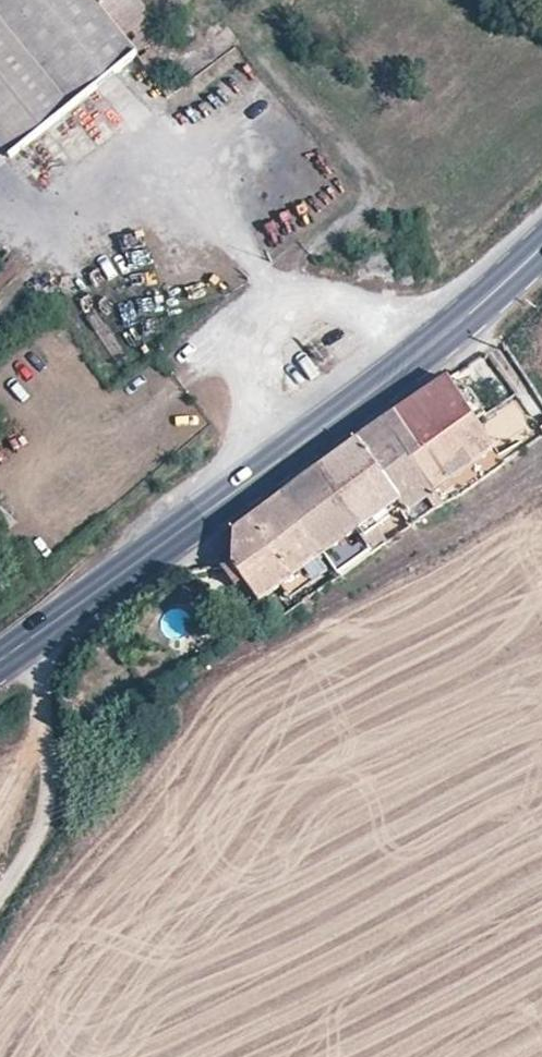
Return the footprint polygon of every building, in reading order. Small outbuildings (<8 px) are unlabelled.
[(137,53),(125,37),(151,17),(137,0),(0,0),(0,146),(8,156),(137,53)] [(125,37),(137,53),(163,32),(151,17),(125,37)] [(476,418),(450,379),(396,415),(423,456),(435,447),(476,418)] [(399,500),(413,521),(434,506),(463,494),(463,493),(435,447),(423,456),(396,415),(319,469),(359,529),(393,504),(399,500)] [(477,421),(476,418),(435,447),(463,493),(506,464),(506,463),(477,421)] [(284,495),(325,553),(359,529),(319,469),(284,495)] [(232,531),(232,563),(246,582),(260,601),(304,569),(319,558),(325,553),(284,495),(232,531)] [(359,529),(364,536),(399,512),(393,504),(359,529)] [(328,572),(319,558),(304,569),(314,582),(328,572)] [(246,582),(232,563),(221,567),(236,588),(246,582)]
